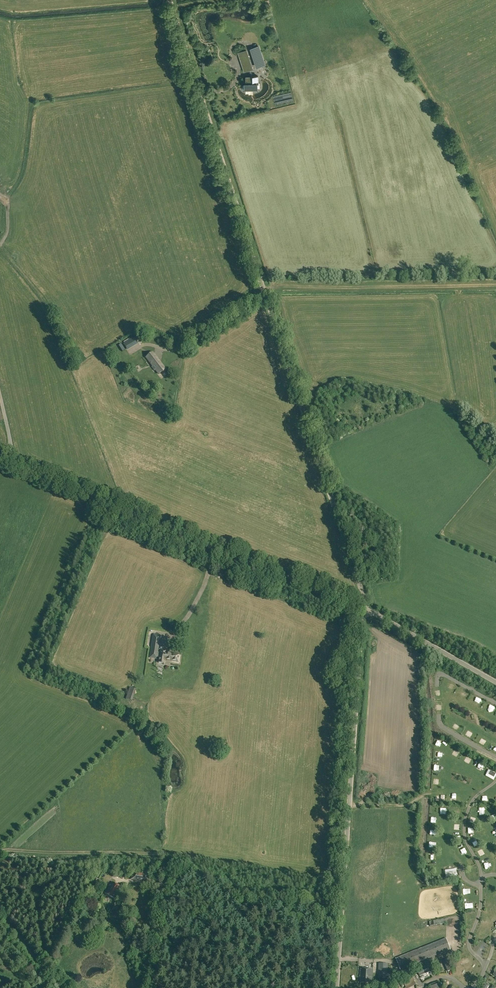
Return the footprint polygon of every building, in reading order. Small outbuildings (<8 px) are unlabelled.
[(257,67),(265,64),(264,62),(259,46),(251,49),(257,67)] [(245,71),(252,68),(246,50),(239,53),(245,71)] [(257,89),(257,83),(258,83),(258,76),(253,76),(246,76),(246,82),(247,82),(247,83),(245,83),(245,85),(242,85),(242,89),(245,89),(245,90),(257,89)] [(156,370),(159,374),(165,369),(152,352),(146,357),(148,360),(149,360),(152,363),(151,364),(153,366),(152,367),(155,370),(156,370)] [(159,662),(164,663),(165,660),(166,660),(167,660),(170,661),(171,661),(179,662),(180,655),(160,652),(160,653),(157,652),(160,638),(153,637),(150,657),(151,657),(151,654),(156,655),(156,657),(159,658),(159,662)] [(126,699),(133,701),(136,690),(130,687),(126,699)] [(495,812),(491,809),(486,814),(490,817),(495,812)] [(135,872),(131,878),(131,880),(148,882),(149,873),(135,872)] [(105,893),(115,899),(121,887),(112,882),(105,893)] [(429,921),(430,927),(446,924),(446,923),(445,918),(429,921)] [(396,958),(400,970),(451,950),(446,938),(396,958)] [(378,977),(387,978),(388,963),(379,963),(378,977)] [(360,983),(372,983),(373,969),(361,968),(360,983)]
